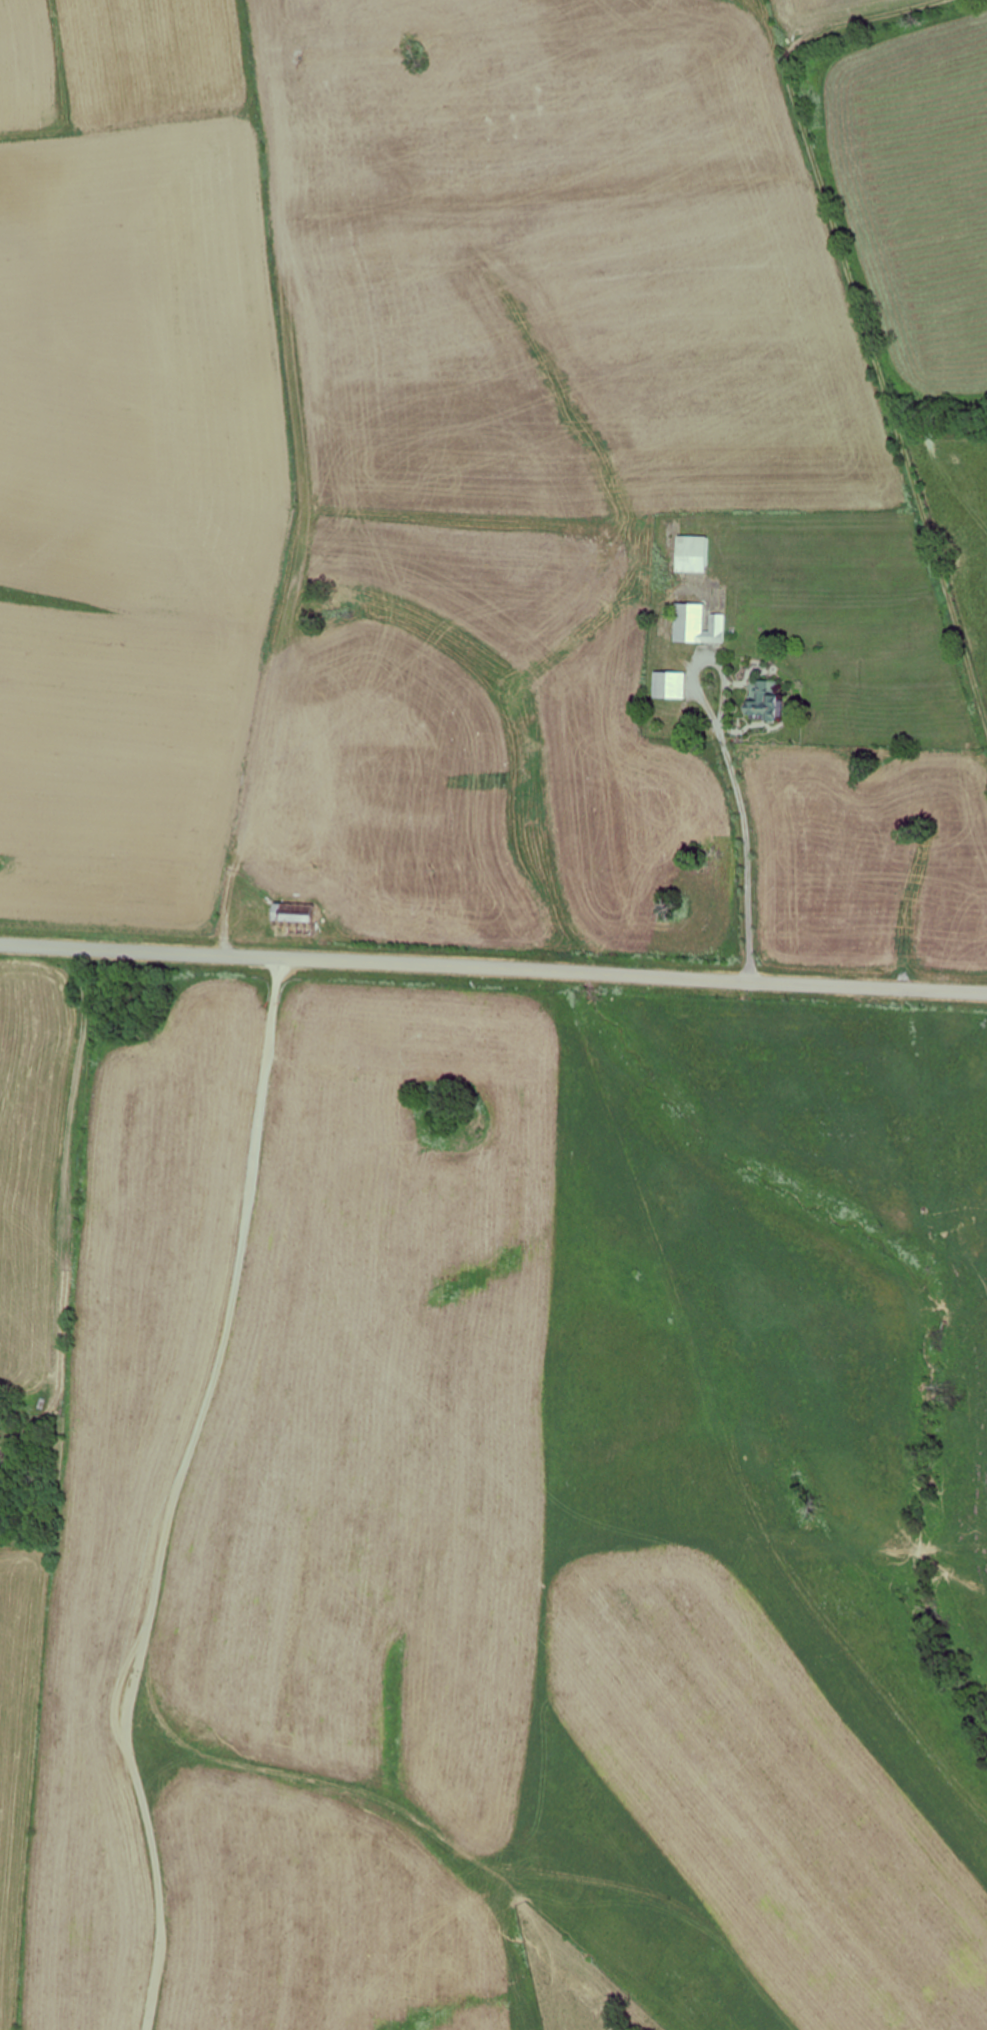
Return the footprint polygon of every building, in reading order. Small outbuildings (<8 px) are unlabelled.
[(707,538),(673,538),(673,574),(707,574),(707,538)] [(707,606),(674,605),(673,643),(727,644),(727,616),(707,615),(707,606)] [(688,698),(688,673),(653,673),(653,698),(688,698)] [(780,719),(781,681),(754,680),(754,700),(745,700),(745,718),(780,719)] [(311,906),(266,904),(266,935),(311,936),(311,906)]
